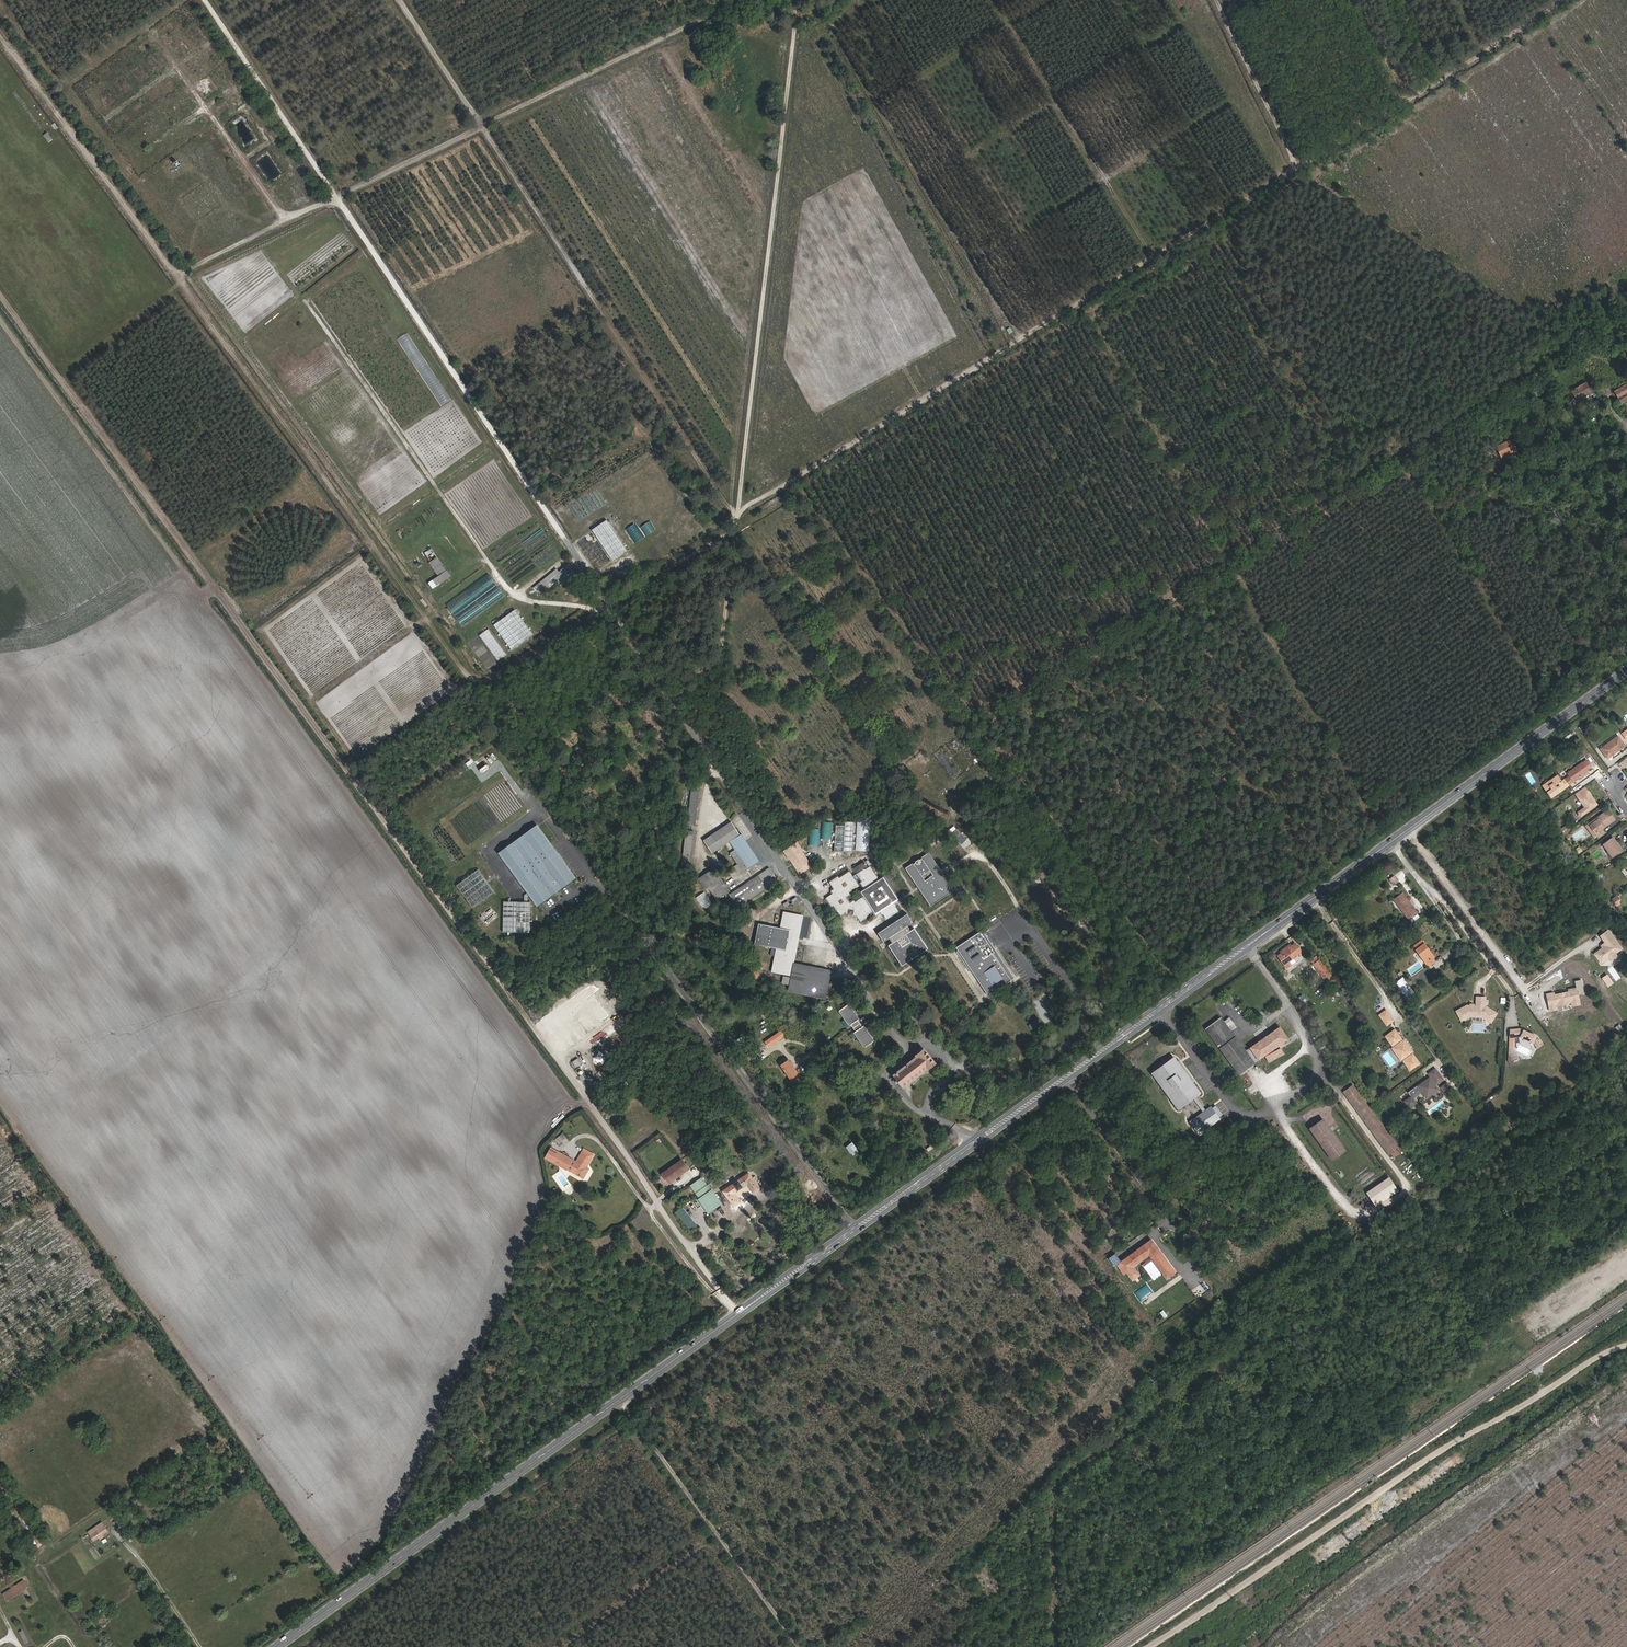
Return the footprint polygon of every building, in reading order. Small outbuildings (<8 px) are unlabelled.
[(47,132),(43,135),(48,143),(53,140),(47,132)] [(1570,399),(1567,402),(1570,407),(1593,392),(1586,382),(1571,391),(1573,394),(1569,397),(1570,399)] [(1614,391),(1621,403),(1626,400),(1626,383),(1614,391)] [(1512,439),(1496,446),(1501,458),(1517,450),(1512,439)] [(424,512),(430,521),(443,512),(437,503),(424,512)] [(610,519),(595,528),(613,560),(629,551),(610,519)] [(637,524),(626,528),(632,544),(643,539),(637,524)] [(428,557),(433,551),(429,547),(424,554),(428,557)] [(415,554),(408,561),(414,569),(422,563),(415,554)] [(437,556),(428,562),(437,576),(432,580),(436,586),(451,576),(437,556)] [(556,569),(533,587),(540,597),(557,582),(562,588),(580,576),(569,563),(558,571),(556,569)] [(490,574),(446,603),(461,625),(505,597),(490,574)] [(515,609),(493,625),(511,651),(533,635),(515,609)] [(490,628),(480,633),(496,661),(506,655),(490,628)] [(1626,740),(1626,739),(1622,733),(1619,735),(1624,742),(1626,740)] [(1624,742),(1619,735),(1600,749),(1607,759),(1626,746),(1624,742)] [(1562,781),(1558,774),(1542,785),(1551,799),(1594,769),(1589,762),(1585,765),(1583,762),(1567,773),(1569,776),(1562,781)] [(486,764),(480,770),(482,773),(489,767),(486,764)] [(1566,774),(1561,767),(1557,770),(1562,777),(1566,774)] [(1578,797),(1585,807),(1578,812),(1581,817),(1598,804),(1588,790),(1578,797)] [(699,791),(693,791),(688,825),(696,826),(699,791)] [(1616,820),(1609,809),(1585,826),(1594,839),(1597,837),(1598,838),(1606,832),(1603,829),(1616,820)] [(871,819),(857,819),(856,850),(869,851),(871,819)] [(822,837),(832,838),(833,821),(823,821),(822,837)] [(734,840),(735,840),(741,836),(732,823),(704,842),(709,850),(720,843),(723,847),(730,842),(734,840)] [(846,823),(845,827),(836,827),(835,853),(853,854),(854,823),(846,823)] [(539,825),(502,852),(507,858),(544,832),(539,825)] [(1566,826),(1559,831),(1562,835),(1569,830),(1566,826)] [(810,830),(809,844),(820,845),(821,830),(810,830)] [(695,832),(687,831),(685,852),(693,853),(695,832)] [(563,886),(576,877),(544,832),(507,858),(539,903),(553,894),(552,892),(562,885),(563,886)] [(753,867),(760,863),(742,835),(741,836),(735,840),(753,867)] [(1614,837),(1603,844),(1612,858),(1623,850),(1614,837)] [(749,870),(753,867),(735,840),(734,840),(730,842),(736,850),(730,854),(738,865),(742,872),(748,868),(749,870)] [(803,853),(797,842),(783,851),(798,876),(812,868),(803,853)] [(709,850),(712,854),(723,847),(720,843),(709,850)] [(691,867),(693,853),(685,852),(683,866),(691,867)] [(930,906),(953,890),(943,875),(941,876),(940,874),(938,872),(940,871),(928,853),(920,858),(921,860),(920,861),(919,859),(914,862),(915,863),(914,865),(913,863),(905,868),(917,886),(919,886),(920,887),(921,889),(920,890),(930,906)] [(894,904),(899,900),(883,878),(878,881),(870,868),(865,872),(864,870),(867,868),(864,862),(853,870),(857,875),(859,878),(862,883),(861,884),(865,889),(860,892),(863,897),(854,904),(853,902),(849,904),(845,898),(849,895),(848,894),(858,887),(854,882),(852,878),(848,873),(838,880),(837,878),(830,883),(832,886),(835,890),(834,895),(830,897),(826,900),(831,907),(833,906),(840,916),(841,915),(845,912),(856,914),(858,918),(861,922),(868,917),(867,915),(872,912),(875,916),(880,913),(883,911),(884,912),(885,913),(883,914),(887,919),(897,912),(894,907),(896,906),(895,905),(894,904)] [(778,882),(770,869),(730,897),(738,908),(778,882)] [(495,892),(479,870),(458,886),(474,907),(495,892)] [(730,893),(714,870),(702,878),(709,890),(717,901),(730,893)] [(709,890),(702,878),(699,880),(707,891),(709,890)] [(553,894),(563,886),(562,885),(552,892),(553,894)] [(1403,906),(1409,901),(1402,891),(1394,897),(1398,904),(1400,902),(1403,906)] [(704,892),(695,897),(702,910),(712,904),(704,892)] [(1624,902),(1618,894),(1612,898),(1618,906),(1624,902)] [(1406,910),(1413,906),(1409,901),(1403,906),(1406,910)] [(530,932),(531,903),(505,902),(504,932),(530,932)] [(803,915),(783,911),(779,927),(758,923),(754,945),(771,948),(770,955),(774,956),(771,973),(783,975),(781,984),(789,985),(788,992),(826,999),(831,970),(794,963),(803,915)] [(914,924),(907,915),(889,928),(878,935),(884,943),(890,940),(893,945),(889,947),(903,968),(929,950),(915,930),(912,932),(909,929),(908,928),(914,924)] [(997,956),(980,931),(956,948),(988,996),(1013,979),(997,956)] [(1619,949),(1606,931),(1598,936),(1603,943),(1601,945),(1603,947),(1601,948),(1592,955),(1599,964),(1607,958),(1607,957),(1612,953),(1613,954),(1619,949)] [(1420,936),(1410,943),(1422,960),(1429,955),(1423,947),(1426,945),(1420,936)] [(1280,950),(1281,952),(1277,955),(1287,969),(1292,965),(1290,962),(1303,952),(1295,942),(1291,945),(1290,944),(1280,950)] [(1424,964),(1434,957),(1426,945),(1423,947),(1429,955),(1422,960),(1424,964)] [(1325,979),(1331,975),(1317,956),(1311,960),(1325,979)] [(1607,986),(1613,982),(1606,973),(1601,977),(1607,986)] [(1403,976),(1395,982),(1407,999),(1416,993),(1403,976)] [(1574,1006),(1584,1004),(1582,994),(1587,993),(1585,979),(1578,980),(1579,987),(1570,988),(1571,991),(1558,993),(1558,991),(1546,993),(1549,1011),(1561,1009),(1561,1005),(1574,1003),(1574,1006)] [(1494,1020),(1499,1013),(1487,1005),(1488,996),(1479,996),(1478,1005),(1475,1005),(1475,1004),(1473,1003),(1473,1005),(1469,1004),(1458,1010),(1463,1020),(1471,1016),(1484,1017),(1485,1015),(1494,1020)] [(860,1021),(850,1006),(840,1013),(850,1028),(852,1026),(857,1034),(855,1035),(865,1049),(875,1042),(865,1028),(863,1029),(858,1022),(860,1021)] [(770,1009),(761,1015),(765,1021),(774,1015),(770,1009)] [(1383,1018),(1389,1013),(1387,1009),(1380,1014),(1383,1018)] [(1254,1063),(1219,1013),(1203,1024),(1238,1074),(1254,1063)] [(1389,1013),(1383,1018),(1387,1025),(1394,1020),(1389,1013)] [(1030,1024),(1033,1029),(1040,1025),(1037,1020),(1030,1024)] [(1289,1039),(1280,1026),(1249,1047),(1258,1060),(1289,1039)] [(1537,1035),(1521,1028),(1511,1029),(1510,1041),(1514,1041),(1514,1036),(1520,1035),(1534,1042),(1538,1047),(1543,1044),(1539,1037),(1536,1036),(1537,1035)] [(1395,1029),(1386,1036),(1393,1045),(1397,1042),(1398,1044),(1395,1046),(1404,1058),(1406,1056),(1408,1057),(1404,1060),(1410,1069),(1420,1063),(1413,1054),(1410,1056),(1409,1054),(1413,1051),(1405,1039),(1400,1042),(1399,1040),(1402,1038),(1395,1029)] [(786,1038),(782,1032),(765,1044),(769,1050),(786,1038)] [(744,1038),(736,1044),(744,1055),(751,1050),(744,1038)] [(1513,1051),(1514,1041),(1510,1041),(1509,1052),(1515,1060),(1518,1057),(1513,1051)] [(1404,1058),(1395,1046),(1393,1048),(1401,1059),(1404,1058)] [(761,1056),(757,1049),(745,1057),(749,1064),(761,1056)] [(913,1057),(915,1059),(891,1076),(901,1090),(924,1072),(925,1074),(936,1066),(924,1050),(913,1057)] [(577,1067),(582,1063),(578,1057),(573,1061),(577,1067)] [(1197,1093),(1189,1082),(1192,1080),(1178,1060),(1175,1062),(1173,1059),(1153,1073),(1177,1107),(1197,1093)] [(803,1080),(790,1061),(781,1068),(793,1086),(803,1080)] [(1436,1068),(1429,1073),(1434,1079),(1440,1074),(1436,1068)] [(1440,1074),(1434,1079),(1437,1083),(1443,1079),(1440,1074)] [(1429,1081),(1428,1079),(1418,1086),(1418,1085),(1408,1092),(1411,1097),(1405,1101),(1410,1107),(1416,1103),(1413,1098),(1422,1092),(1427,1098),(1439,1089),(1431,1079),(1429,1081)] [(1448,1095),(1454,1089),(1448,1082),(1441,1087),(1448,1095)] [(1406,1155),(1354,1084),(1345,1090),(1391,1153),(1396,1160),(1399,1160),(1406,1155)] [(1389,1155),(1391,1153),(1345,1090),(1343,1091),(1389,1155)] [(1192,1121),(1202,1134),(1225,1116),(1215,1103),(1192,1121)] [(1328,1130),(1323,1122),(1311,1129),(1332,1159),(1344,1151),(1331,1133),(1329,1134),(1327,1131),(1328,1130)] [(567,1138),(563,1133),(554,1140),(558,1145),(567,1138)] [(846,1147),(852,1155),(859,1150),(852,1142),(846,1147)] [(1465,1155),(1459,1147),(1447,1155),(1453,1163),(1465,1155)] [(592,1155),(583,1149),(570,1171),(582,1178),(588,1169),(585,1167),(592,1155)] [(690,1169),(683,1159),(662,1173),(669,1183),(690,1169)] [(761,1187),(749,1171),(722,1191),(734,1207),(742,1201),(737,1193),(747,1185),(753,1193),(761,1187)] [(712,1191),(702,1177),(690,1185),(700,1200),(712,1191)] [(1375,1203),(1398,1188),(1391,1177),(1368,1192),(1375,1203)] [(693,1219),(679,1200),(672,1205),(685,1224),(693,1219)] [(1134,1265),(1150,1254),(1156,1262),(1165,1256),(1153,1241),(1145,1247),(1144,1245),(1127,1257),(1129,1260),(1120,1266),(1125,1273),(1128,1271),(1133,1279),(1140,1275),(1134,1265)] [(1113,1259),(1118,1266),(1124,1260),(1120,1254),(1113,1259)] [(1154,1264),(1150,1257),(1144,1260),(1149,1267),(1154,1264)] [(123,1527),(118,1520),(113,1522),(118,1530),(123,1527)] [(104,1523),(89,1534),(94,1542),(109,1532),(104,1523)] [(29,1587),(23,1580),(3,1593),(8,1601),(29,1587)] [(42,1616),(40,1618),(49,1633),(58,1627),(45,1607),(39,1611),(42,1616)] [(108,1623),(102,1614),(95,1620),(100,1628),(108,1623)] [(52,1637),(61,1631),(58,1627),(49,1633),(52,1637)] [(22,1630),(20,1632),(28,1646),(31,1645),(22,1630)]
